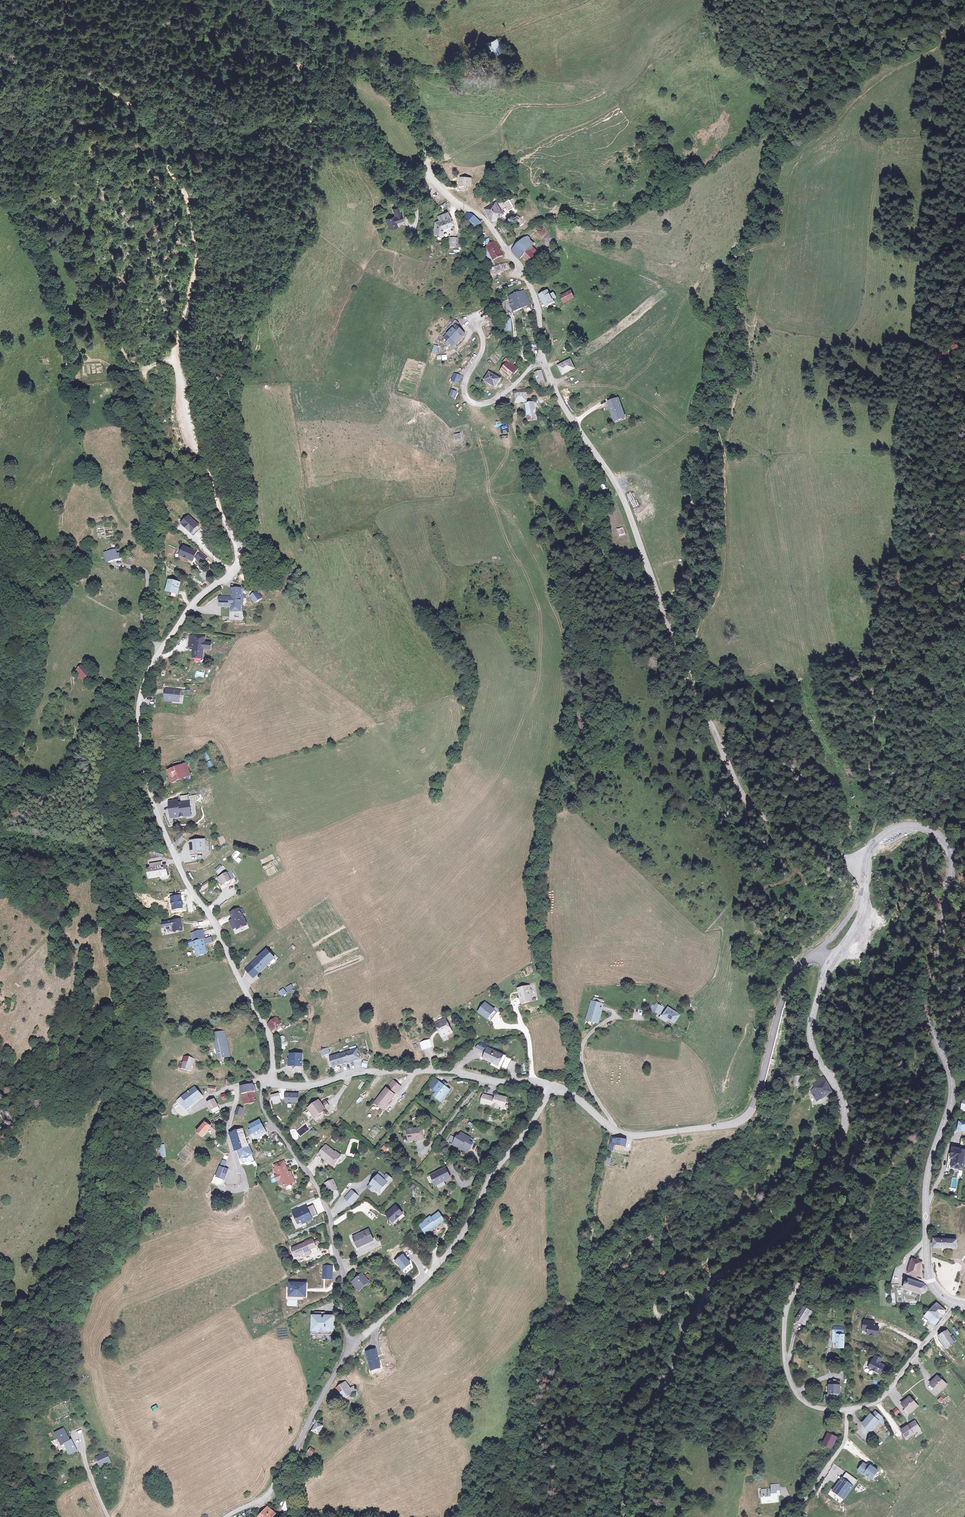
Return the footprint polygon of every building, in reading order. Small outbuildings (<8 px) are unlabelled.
[(492,32),(480,37),(485,50),(497,46),(492,32)] [(470,178),(460,178),(460,185),(470,186),(470,178)] [(515,200),(509,203),(513,208),(518,205),(515,200)] [(514,210),(513,208),(509,203),(505,206),(503,202),(492,208),(499,219),(505,216),(502,212),(507,209),(509,213),(514,210)] [(494,223),(499,219),(492,208),(486,211),(494,223)] [(392,217),(384,220),(387,230),(394,228),(393,224),(400,221),(398,216),(397,216),(395,209),(390,211),(392,217)] [(444,213),(436,218),(439,221),(436,224),(434,225),(433,235),(441,236),(441,231),(452,223),(444,213)] [(471,216),(467,214),(464,217),(470,224),(476,228),(481,223),(471,216)] [(524,258),(531,251),(534,249),(526,240),(513,252),(521,261),(524,258)] [(487,249),(495,261),(503,257),(495,244),(487,249)] [(487,249),(482,251),(487,265),(495,261),(487,249)] [(540,256),(534,249),(531,251),(537,258),(540,256)] [(537,258),(531,251),(524,258),(531,265),(537,258)] [(532,270),(528,273),(533,283),(540,280),(536,272),(532,270)] [(524,293),(514,297),(521,312),(531,307),(524,293)] [(548,293),(539,298),(546,308),(554,304),(553,301),(557,300),(555,295),(551,298),(548,293)] [(561,299),(565,305),(576,300),(572,293),(561,299)] [(514,315),(521,312),(514,297),(507,301),(514,315)] [(488,309),(490,314),(492,317),(504,317),(504,307),(496,307),(488,309)] [(459,324),(455,320),(436,339),(438,341),(440,342),(445,338),(453,346),(465,334),(457,326),(459,324)] [(517,331),(512,321),(509,323),(513,332),(517,331)] [(513,365),(515,361),(512,356),(503,368),(513,376),(518,369),(513,365)] [(562,375),(574,368),(569,361),(558,368),(562,375)] [(501,371),(511,378),(513,376),(503,368),(501,371)] [(502,377),(492,370),(485,380),(494,387),(502,377)] [(461,376),(454,373),(451,380),(458,383),(461,376)] [(542,373),(536,375),(539,385),(546,382),(542,373)] [(528,404),(528,402),(527,392),(514,393),(516,405),(525,404),(528,404)] [(609,401),(611,405),(613,411),(615,419),(617,418),(623,416),(624,416),(618,398),(609,401)] [(535,406),(526,407),(530,425),(540,423),(538,416),(540,416),(538,406),(535,406)] [(189,517),(183,524),(192,532),(199,524),(189,517)] [(617,528),(618,536),(625,535),(623,527),(617,528)] [(194,556),(196,557),(195,558),(201,563),(206,557),(200,552),(197,550),(195,552),(183,547),(179,556),(192,561),(194,556)] [(116,552),(105,554),(107,563),(118,560),(116,552)] [(170,577),(167,588),(172,589),(177,590),(179,580),(170,577)] [(240,589),(230,589),(231,597),(220,597),(220,605),(230,605),(230,610),(241,610),(241,598),(244,598),(245,595),(241,594),(240,589)] [(254,601),(261,596),(257,590),(250,597),(254,601)] [(198,617),(195,622),(203,626),(206,621),(198,617)] [(193,642),(193,645),(195,646),(195,655),(204,656),(205,647),(211,647),(212,642),(206,641),(206,636),(191,634),(190,642),(193,642)] [(80,663),(76,668),(73,673),(85,681),(92,670),(80,663)] [(170,686),(169,690),(165,689),(164,697),(168,697),(179,699),(180,687),(170,686)] [(183,777),(188,775),(183,765),(167,771),(171,781),(183,777)] [(171,813),(174,813),(174,816),(186,815),(185,814),(192,813),(190,802),(184,802),(178,803),(178,800),(174,800),(175,803),(170,804),(171,813)] [(174,839),(177,842),(178,841),(183,836),(181,834),(177,835),(174,839)] [(205,840),(192,840),(192,851),(196,851),(205,850),(205,840)] [(148,880),(161,878),(160,876),(168,875),(166,866),(163,866),(159,867),(159,863),(150,864),(150,868),(147,869),(148,880)] [(214,870),(218,874),(224,869),(219,864),(214,870)] [(220,884),(224,882),(229,880),(233,878),(230,871),(217,877),(220,884)] [(237,929),(237,930),(246,925),(242,917),(241,916),(244,915),(241,910),(239,911),(238,911),(230,915),(233,921),(234,923),(231,924),(233,930),(237,929)] [(186,918),(164,921),(165,928),(168,928),(171,930),(176,930),(176,932),(185,930),(184,921),(186,921),(186,918)] [(202,931),(193,933),(196,942),(204,940),(202,931)] [(196,956),(206,954),(203,944),(211,942),(210,938),(204,940),(196,942),(193,943),(194,946),(196,956)] [(258,970),(264,964),(266,966),(275,959),(268,950),(252,964),(258,970)] [(531,1002),(531,996),(533,996),(534,996),(533,987),(521,988),(521,995),(522,995),(523,1003),(531,1002)] [(283,988),(278,991),(281,996),(286,993),(283,988)] [(489,1014),(491,1016),(496,1010),(485,1000),(478,1008),(487,1016),(489,1014)] [(598,1024),(603,1005),(601,1004),(593,1002),(592,1001),(587,1021),(598,1024)] [(661,1014),(664,1006),(656,1004),(655,1006),(652,1005),(651,1009),(657,1011),(656,1012),(661,1014)] [(679,1014),(667,1007),(663,1016),(661,1015),(659,1018),(667,1022),(669,1019),(675,1022),(679,1014)] [(274,1013),(266,1018),(272,1028),(280,1022),(274,1013)] [(449,1029),(443,1018),(441,1019),(440,1016),(435,1019),(436,1021),(433,1023),(439,1034),(449,1029)] [(212,1033),(219,1059),(231,1056),(225,1030),(212,1033)] [(427,1038),(419,1041),(421,1047),(429,1044),(427,1038)] [(486,1046),(478,1041),(473,1045),(483,1052),(485,1048),(486,1046)] [(353,1048),(326,1056),(331,1069),(334,1068),(333,1065),(351,1059),(350,1057),(355,1055),(353,1048)] [(498,1056),(485,1048),(483,1052),(479,1057),(492,1066),(498,1056)] [(300,1064),(298,1052),(284,1054),(286,1066),(300,1064)] [(181,1067),(192,1071),(196,1061),(187,1057),(185,1062),(182,1061),(181,1067)] [(507,1061),(499,1057),(493,1067),(501,1071),(507,1061)] [(392,1080),(374,1102),(383,1109),(387,1104),(394,1095),(391,1092),(397,1084),(392,1080)] [(429,1092),(434,1084),(429,1081),(425,1089),(429,1092)] [(812,1086),(815,1090),(810,1093),(815,1100),(820,1097),(822,1099),(830,1093),(823,1083),(819,1086),(816,1083),(812,1086)] [(394,1095),(401,1087),(397,1084),(391,1092),(394,1095)] [(434,1084),(429,1092),(433,1094),(430,1099),(439,1103),(446,1091),(441,1088),(442,1085),(439,1084),(437,1086),(434,1084)] [(193,1089),(182,1099),(189,1107),(190,1108),(202,1097),(195,1089),(193,1089)] [(243,1104),(255,1101),(252,1092),(241,1094),(243,1104)] [(283,1103),(298,1102),(298,1092),(283,1093),(283,1103)] [(488,1097),(488,1096),(481,1094),(478,1103),(482,1104),(483,1103),(491,1105),(490,1107),(496,1108),(497,1106),(502,1107),(505,1098),(494,1095),(493,1098),(488,1097)] [(186,1110),(189,1107),(182,1099),(178,1102),(186,1110)] [(220,1111),(214,1101),(208,1105),(213,1115),(220,1111)] [(319,1114),(324,1110),(321,1106),(318,1102),(308,1110),(315,1119),(320,1115),(319,1114)] [(259,1120),(249,1125),(253,1133),(263,1128),(259,1120)] [(199,1132),(204,1137),(211,1129),(213,1130),(215,1127),(207,1122),(199,1132)] [(958,1122),(956,1129),(964,1131),(964,1123),(958,1122)] [(414,1128),(398,1130),(398,1141),(404,1141),(404,1139),(414,1138),(414,1128)] [(248,1148),(242,1131),(237,1132),(242,1150),(248,1148)] [(237,1132),(231,1134),(237,1152),(242,1150),(237,1132)] [(458,1141),(460,1138),(453,1134),(450,1138),(449,1137),(444,1146),(450,1149),(450,1148),(453,1149),(460,1153),(463,1149),(461,1148),(463,1144),(461,1142),(458,1141)] [(627,1138),(613,1136),(612,1146),(616,1146),(616,1144),(626,1145),(627,1138)] [(339,1158),(334,1154),(335,1153),(326,1146),(319,1156),(332,1166),(339,1158)] [(963,1149),(950,1146),(949,1152),(947,1151),(943,1168),(958,1172),(963,1149)] [(242,1150),(245,1158),(251,1156),(248,1148),(242,1150)] [(242,1150),(237,1152),(239,1160),(240,1160),(245,1158),(242,1150)] [(285,1172),(281,1165),(272,1169),(270,1170),(276,1184),(282,1186),(291,1182),(286,1172),(285,1172)] [(222,1178),(226,1170),(223,1167),(220,1166),(215,1174),(222,1178)] [(445,1171),(431,1178),(436,1186),(442,1182),(444,1184),(451,1180),(445,1171)] [(375,1183),(370,1189),(374,1192),(376,1190),(381,1193),(387,1184),(389,1185),(392,1180),(388,1176),(386,1178),(380,1174),(374,1182),(375,1183)] [(333,1181),(325,1185),(329,1194),(337,1190),(333,1181)] [(351,1192),(346,1200),(353,1205),(359,1197),(351,1192)] [(318,1217),(313,1205),(307,1207),(306,1204),(291,1210),(297,1226),(318,1217)] [(385,1215),(387,1217),(396,1208),(395,1206),(385,1215)] [(396,1208),(387,1217),(392,1223),(402,1214),(396,1208)] [(421,1224),(428,1232),(433,1228),(434,1229),(444,1221),(437,1213),(431,1218),(429,1217),(421,1224)] [(426,1234),(428,1232),(421,1224),(419,1226),(426,1234)] [(367,1232),(355,1238),(360,1247),(372,1241),(367,1232)] [(933,1249),(955,1249),(955,1241),(933,1241),(933,1249)] [(313,1250),(309,1243),(302,1246),(288,1252),(292,1262),(306,1255),(306,1254),(313,1250)] [(407,1262),(405,1260),(406,1259),(403,1256),(395,1264),(398,1267),(403,1272),(410,1265),(407,1262)] [(909,1273),(918,1275),(923,1259),(922,1259),(914,1257),(909,1273)] [(357,1276),(349,1283),(355,1290),(363,1283),(357,1276)] [(906,1283),(904,1288),(921,1293),(924,1293),(927,1291),(928,1289),(924,1284),(907,1279),(906,1283)] [(287,1282),(287,1297),(306,1297),(306,1281),(287,1282)] [(945,1311),(936,1305),(933,1309),(942,1316),(945,1311)] [(802,1309),(795,1322),(804,1327),(811,1315),(802,1309)] [(939,1321),(942,1316),(933,1309),(928,1315),(939,1324),(941,1321),(939,1321)] [(925,1319),(937,1327),(939,1324),(928,1315),(925,1319)] [(333,1321),(312,1320),(312,1339),(333,1339),(333,1321)] [(878,1340),(879,1331),(873,1331),(874,1326),(864,1325),(863,1334),(868,1334),(868,1339),(878,1340)] [(842,1338),(843,1332),(842,1332),(842,1328),(833,1328),(833,1331),(832,1342),(836,1343),(836,1348),(842,1348),(842,1338)] [(947,1331),(940,1337),(947,1345),(953,1340),(947,1331)] [(881,1358),(874,1355),(868,1367),(881,1373),(885,1365),(879,1363),(881,1358)] [(938,1376),(932,1384),(936,1388),(937,1386),(942,1390),(948,1384),(938,1376)] [(345,1400),(357,1392),(354,1387),(351,1389),(346,1381),(337,1388),(345,1400)] [(841,1381),(830,1381),(830,1395),(841,1395),(841,1381)] [(841,1395),(830,1395),(825,1395),(825,1403),(841,1403),(841,1395)] [(911,1398),(904,1405),(908,1409),(910,1408),(914,1412),(920,1406),(911,1398)] [(876,1412),(873,1415),(871,1414),(863,1423),(871,1431),(879,1421),(880,1422),(884,1420),(876,1412)] [(318,1422),(316,1428),(323,1431),(327,1423),(320,1420),(321,1418),(317,1416),(315,1421),(318,1422)] [(904,1431),(910,1439),(916,1434),(916,1433),(923,1428),(917,1421),(904,1431)] [(73,1440),(71,1441),(67,1431),(57,1434),(61,1446),(65,1444),(67,1450),(65,1451),(67,1456),(77,1452),(73,1440)] [(832,1449),(838,1437),(828,1433),(823,1445),(832,1449)] [(306,1453),(311,1457),(315,1450),(310,1447),(306,1453)] [(108,1454),(99,1458),(103,1468),(112,1464),(108,1454)] [(873,1466),(871,1468),(869,1467),(865,1464),(860,1471),(866,1475),(867,1474),(874,1479),(880,1472),(873,1466)] [(848,1473),(835,1491),(843,1497),(849,1489),(852,1491),(859,1481),(848,1473)] [(778,1492),(780,1492),(779,1484),(772,1484),(772,1489),(762,1490),(763,1498),(767,1498),(767,1502),(778,1501),(778,1495),(778,1492)] [(849,1489),(843,1497),(846,1499),(852,1491),(849,1489)] [(284,1501),(281,1509),(286,1511),(290,1503),(284,1501)]
